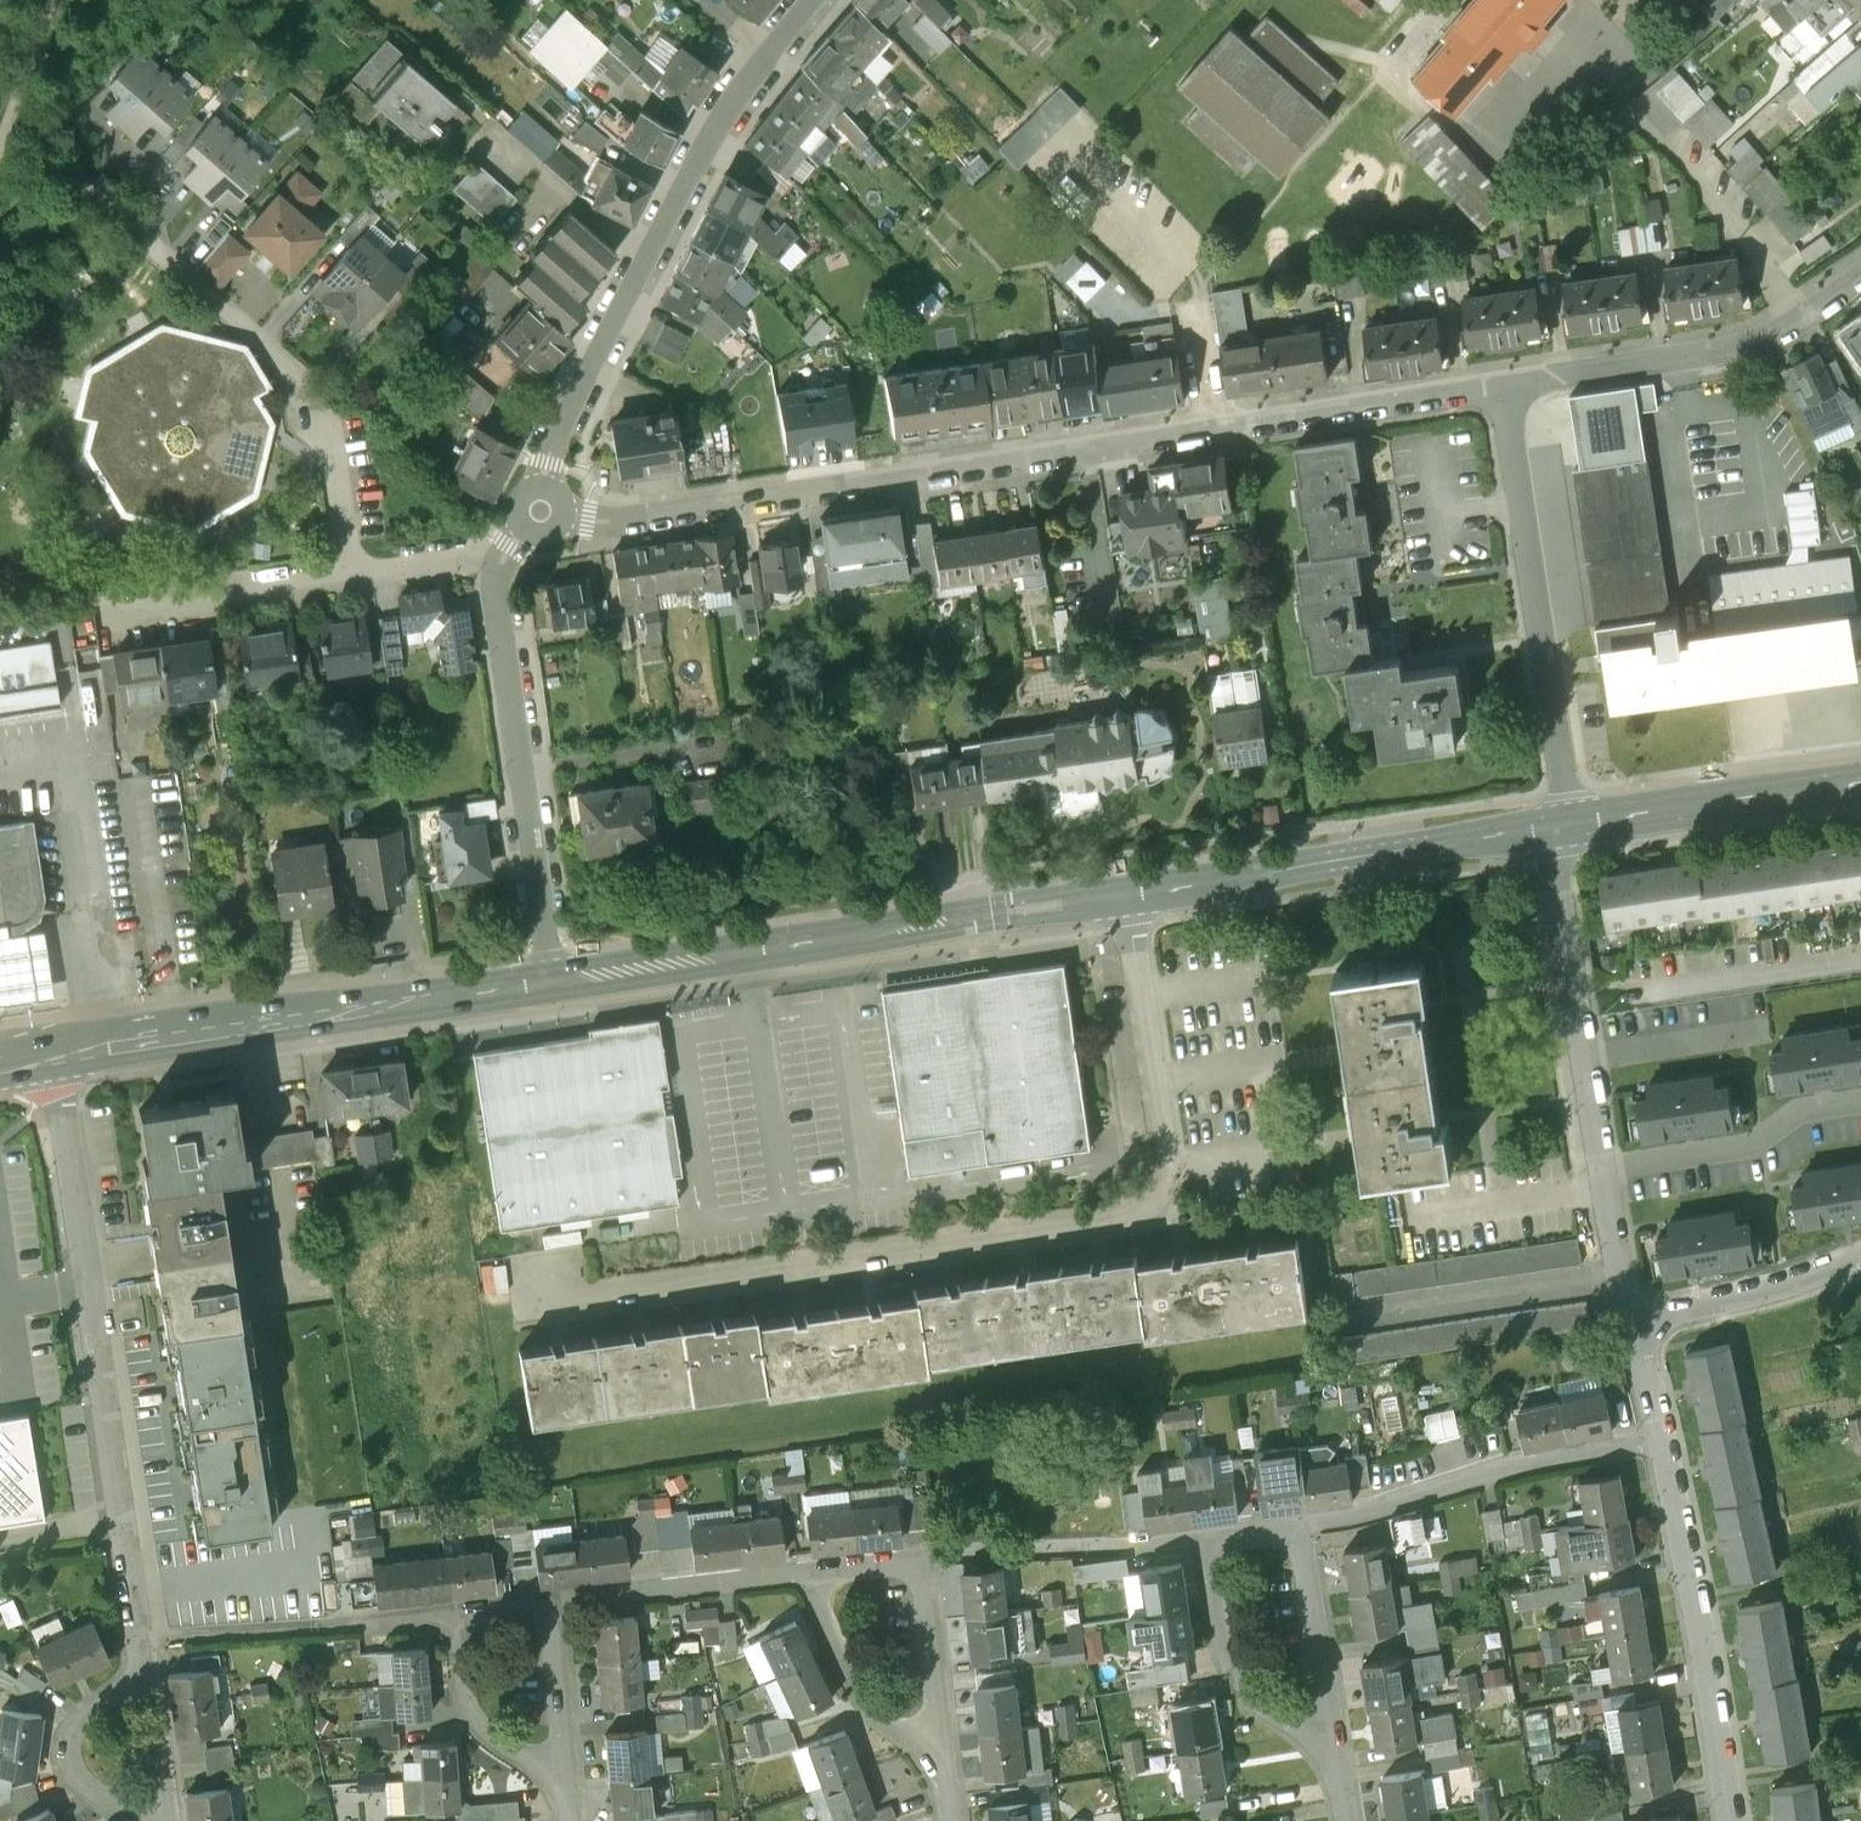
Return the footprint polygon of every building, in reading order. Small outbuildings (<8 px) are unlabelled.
[(757,18),(772,0),(735,0),(757,18)] [(854,3),(877,26),(903,0),(851,0),(854,3)] [(932,0),(923,0),(918,5),(923,11),(937,25),(942,19),(946,23),(950,19),(932,0)] [(1391,10),(1400,0),(1379,0),(1391,10)] [(1444,31),(1447,34),(1414,73),(1456,110),(1490,71),(1493,74),(1523,39),(1531,46),(1548,27),(1540,20),(1557,0),(1471,0),(1444,31)] [(1667,21),(1686,0),(1643,0),(1667,21)] [(1704,8),(1712,0),(1695,0),(1704,8)] [(1787,29),(1805,13),(1821,0),(1760,0),(1787,29)] [(1805,13),(1811,20),(1808,23),(1811,27),(1841,1),(1856,16),(1860,12),(1860,0),(1821,0),(1805,13)] [(854,3),(828,33),(858,64),(885,33),(877,26),(854,3)] [(605,43),(567,8),(530,47),(597,108),(632,68),(620,57),(605,43)] [(923,11),(912,22),(925,36),(937,25),(923,11)] [(1267,18),(1245,42),(1231,29),(1181,85),(1203,104),(1188,122),(1244,172),(1260,154),(1281,173),(1331,117),(1317,105),(1338,81),(1267,18)] [(1846,33),(1859,47),(1807,93),(1791,107),(1805,122),(1846,86),(1860,73),(1860,19),(1846,33)] [(629,46),(614,33),(605,43),(620,57),(629,46)] [(828,33),(800,65),(803,68),(830,96),(858,64),(828,33)] [(1846,33),(1794,79),(1807,93),(1859,47),(1846,33)] [(410,64),(386,43),(339,97),(382,133),(395,117),(421,139),(434,124),(429,120),(449,97),(428,79),(427,80),(409,65),(410,64)] [(689,43),(685,49),(680,45),(660,73),(658,77),(696,102),(717,70),(701,59),(705,54),(689,43)] [(660,73),(629,46),(620,57),(632,68),(652,86),(658,77),(660,73)] [(137,49),(109,81),(122,93),(107,111),(121,123),(164,73),(137,49)] [(830,96),(803,68),(783,92),(812,120),(830,96)] [(164,73),(121,123),(134,135),(150,117),(164,129),(192,97),(164,73)] [(1704,103),(1678,73),(1656,91),(1683,122),(1704,103)] [(1846,86),(1859,101),(1860,99),(1860,73),(1846,86)] [(882,75),(874,83),(883,92),(891,84),(882,75)] [(696,102),(658,77),(652,86),(686,118),(696,102)] [(1061,86),(1027,118),(1048,139),(1081,107),(1061,86)] [(812,120),(783,92),(764,117),(794,143),(812,120)] [(1704,103),(1683,122),(1705,147),(1731,124),(1709,99),(1704,103)] [(866,134),(838,104),(828,115),(855,144),(866,134)] [(544,109),(524,138),(545,153),(566,125),(544,109)] [(678,130),(642,111),(636,123),(620,111),(614,118),(604,110),(595,122),(625,144),(661,163),(678,130)] [(1510,199),(1428,114),(1400,141),(1482,226),(1510,199)] [(189,144),(186,148),(199,160),(183,178),(197,189),(240,140),(213,116),(189,144)] [(794,143),(764,117),(744,142),(765,160),(774,167),(794,143)] [(1027,118),(997,148),(1017,169),(1048,139),(1027,118)] [(605,140),(582,127),(575,140),(598,153),(605,140)] [(178,135),(161,155),(172,164),(186,148),(189,144),(178,135)] [(240,140),(197,189),(210,201),(226,183),(239,195),(267,163),(240,140)] [(1753,148),(1727,171),(1737,182),(1763,159),(1753,148)] [(585,177),(553,149),(543,160),(580,191),(585,177)] [(649,186),(596,158),(585,177),(580,191),(591,201),(630,222),(649,186)] [(774,167),(765,160),(756,171),(781,193),(791,182),(774,167)] [(810,160),(803,169),(809,174),(816,165),(810,160)] [(512,199),(476,168),(457,190),(492,222),(512,199)] [(1764,169),(1744,187),(1764,211),(1785,193),(1764,169)] [(297,173),(246,232),(290,270),(322,234),(300,214),(319,192),(297,173)] [(772,231),(752,211),(762,192),(725,173),(707,208),(743,226),(744,227),(757,240),(771,255),(788,272),(803,253),(791,241),(797,236),(783,221),(772,231)] [(1785,193),(1764,211),(1781,232),(1803,216),(1785,193)] [(1651,222),(1624,227),(1629,252),(1667,245),(1661,216),(1669,214),(1665,196),(1647,200),(1651,222)] [(367,204),(338,237),(349,247),(360,234),(361,235),(379,215),(367,204)] [(743,226),(707,208),(691,239),(726,258),(743,226)] [(562,226),(552,237),(548,233),(538,244),(543,248),(534,258),(529,254),(527,257),(536,266),(527,276),(522,272),(511,284),(529,299),(562,328),(584,302),(576,295),(614,252),(567,211),(558,222),(562,226)] [(220,216),(203,237),(214,246),(231,226),(220,216)] [(1803,216),(1781,232),(1792,245),(1813,228),(1803,216)] [(247,253),(225,234),(197,266),(218,286),(247,253)] [(349,247),(332,266),(332,270),(318,286),(319,296),(334,308),(382,253),(361,235),(360,234),(349,247)] [(1822,234),(1799,250),(1808,263),(1831,246),(1822,234)] [(745,312),(714,282),(726,258),(691,239),(675,271),(710,289),(705,299),(733,325),(745,312)] [(771,255),(757,240),(747,250),(761,265),(771,255)] [(470,248),(431,293),(453,312),(492,267),(470,248)] [(420,251),(402,271),(403,272),(393,285),(403,294),(432,261),(420,251)] [(382,253),(334,308),(348,321),(358,320),(371,305),(376,304),(393,285),(403,272),(402,271),(382,253)] [(1737,256),(1664,267),(1671,311),(1688,309),(1689,316),(1727,311),(1726,303),(1744,300),(1737,256)] [(1112,283),(1090,260),(1066,283),(1088,306),(1112,283)] [(710,289),(675,271),(660,300),(695,318),(705,299),(710,289)] [(1636,271),(1564,282),(1571,327),(1588,324),(1589,332),(1627,326),(1626,318),(1643,316),(1636,271)] [(1351,285),(1339,287),(1342,310),(1355,309),(1351,285)] [(1536,286),(1464,298),(1471,342),(1488,340),(1490,347),(1527,341),(1526,334),(1543,331),(1536,286)] [(1243,287),(1214,291),(1222,344),(1251,340),(1243,287)] [(529,299),(495,339),(537,375),(571,336),(562,328),(529,299)] [(745,312),(733,325),(748,340),(753,334),(744,323),(750,317),(745,312)] [(654,345),(680,359),(697,327),(670,313),(654,345)] [(1437,316),(1364,327),(1371,373),(1389,370),(1390,377),(1428,371),(1427,364),(1444,361),(1437,316)] [(1860,361),(1860,317),(1840,331),(1860,361)] [(466,323),(442,351),(462,367),(486,340),(466,323)] [(242,348),(162,329),(90,372),(81,414),(96,418),(88,450),(124,511),(192,527),(251,491),(268,427),(255,423),(254,413),(261,409),(252,394),(265,386),(242,348)] [(1330,377),(1323,329),(1272,337),(1280,384),(1330,377)] [(1176,337),(1146,341),(1148,355),(1178,351),(1176,337)] [(1280,384),(1272,337),(1222,344),(1229,392),(1280,384)] [(1096,344),(1057,349),(1067,413),(1093,409),(1093,404),(1105,402),(1099,363),(1096,344)] [(1057,349),(1017,356),(1026,414),(1040,412),(1041,417),(1067,413),(1057,349)] [(1148,355),(1099,363),(1105,402),(1106,411),(1186,399),(1179,351),(1178,351),(1148,355)] [(1824,363),(1819,353),(1794,364),(1796,368),(1784,373),(1811,434),(1848,417),(1824,364),(1824,363)] [(1017,356),(979,361),(988,420),(1026,414),(1017,356)] [(1824,364),(1848,417),(1854,430),(1860,427),(1860,406),(1852,392),(1837,358),(1824,363),(1824,364)] [(979,361),(883,376),(892,434),(988,420),(979,361)] [(493,397),(457,368),(443,393),(480,421),(493,397)] [(822,445),(853,440),(844,382),(775,393),(784,450),(810,446),(808,439),(820,437),(822,445)] [(1849,554),(1709,575),(1718,635),(1716,635),(1716,637),(1682,642),(1678,612),(1669,614),(1639,411),(1658,408),(1654,382),(1570,395),(1580,466),(1575,467),(1598,624),(1596,624),(1600,655),(1610,653),(1616,695),(1669,688),(1670,694),(1853,667),(1846,616),(1841,616),(1840,608),(1857,606),(1849,554)] [(673,407),(614,417),(624,476),(684,465),(673,407)] [(475,426),(449,476),(490,496),(515,446),(475,426)] [(1355,436),(1298,445),(1303,481),(1298,482),(1304,520),(1309,519),(1314,556),(1357,550),(1371,548),(1366,509),(1356,511),(1351,474),(1360,473),(1355,436)] [(1227,455),(1175,462),(1183,511),(1235,503),(1227,455)] [(1175,462),(1153,466),(1156,487),(1123,492),(1127,518),(1131,547),(1187,538),(1183,511),(1175,462)] [(1824,540),(1823,489),(1806,489),(1806,513),(1795,513),(1795,541),(1824,540)] [(895,505),(820,516),(826,558),(829,576),(831,576),(877,569),(878,577),(906,573),(895,505)] [(1127,518),(1109,521),(1113,550),(1131,547),(1127,518)] [(1041,522),(1004,527),(1010,571),(1011,571),(1017,570),(1019,582),(1049,578),(1041,522)] [(1004,527),(968,533),(974,576),(975,576),(981,575),(983,587),(1012,583),(1011,571),(1010,571),(1004,527)] [(729,532),(695,538),(702,581),(701,581),(703,588),(737,582),(729,532)] [(968,533),(931,538),(933,552),(938,581),(945,580),(947,593),(977,588),(975,576),(974,576),(968,533)] [(695,539),(648,546),(654,588),(675,585),(676,590),(689,588),(689,583),(701,581),(702,581),(695,538),(695,539)] [(794,538),(758,543),(763,578),(765,587),(767,586),(801,581),(798,566),(804,565),(803,554),(797,555),(794,538)] [(648,546),(612,551),(619,600),(640,597),(639,590),(654,588),(648,546)] [(1314,556),(1299,558),(1304,595),(1300,595),(1305,632),(1310,631),(1315,669),(1348,664),(1373,660),(1368,623),(1357,624),(1352,588),(1362,586),(1357,550),(1314,556)] [(933,552),(918,554),(924,596),(939,593),(938,581),(933,552)] [(826,558),(812,560),(817,594),(833,591),(831,576),(829,576),(826,558)] [(588,577),(545,584),(552,627),(595,620),(588,577)] [(763,578),(751,580),(755,608),(770,606),(767,586),(765,587),(763,578)] [(1224,583),(1195,588),(1208,673),(1237,668),(1224,583)] [(440,601),(435,601),(434,590),(399,596),(403,624),(419,621),(420,628),(426,633),(434,632),(439,665),(469,661),(461,610),(449,611),(449,608),(440,601)] [(625,612),(609,614),(614,648),(630,646),(625,612)] [(363,614),(319,621),(326,669),(371,663),(367,636),(363,614)] [(400,657),(394,614),(377,617),(380,634),(384,660),(400,657)] [(289,623),(269,626),(269,630),(240,635),(247,682),(270,678),(271,687),(300,682),(295,648),(291,627),(289,627),(289,623)] [(380,634),(367,636),(371,663),(384,661),(384,660),(380,634)] [(207,637),(159,645),(167,700),(214,693),(216,693),(210,655),(207,637)] [(0,648),(0,717),(58,708),(47,640),(0,648)] [(159,645),(114,651),(114,654),(120,689),(122,707),(167,700),(159,645)] [(308,646),(295,648),(299,675),(312,673),(308,646)] [(224,653),(210,655),(216,693),(214,693),(216,706),(232,703),(224,653)] [(114,654),(99,656),(104,691),(120,689),(114,654)] [(1400,656),(1348,664),(1356,719),(1377,716),(1383,754),(1458,743),(1452,705),(1463,703),(1457,664),(1402,672),(1400,656)] [(1237,668),(1208,673),(1221,762),(1270,754),(1257,665),(1237,668)] [(1091,718),(1057,723),(1058,727),(1035,730),(1035,732),(985,739),(985,738),(981,738),(984,753),(990,796),(992,795),(992,793),(1043,786),(1043,788),(1044,788),(1047,810),(1102,802),(1099,783),(1100,783),(1100,784),(1109,790),(1116,781),(1121,780),(1122,781),(1131,787),(1137,778),(1137,777),(1141,777),(1141,774),(1147,773),(1148,780),(1160,776),(1170,767),(1175,756),(1176,743),(1164,745),(1163,736),(1175,734),(1170,722),(1162,713),(1150,707),(1138,707),(1139,714),(1132,715),(1131,712),(1128,712),(1127,712),(1118,706),(1112,714),(1112,715),(1107,716),(1106,715),(1098,709),(1091,717),(1091,718)] [(907,749),(893,752),(901,809),(916,807),(909,765),(910,765),(907,749)] [(984,753),(947,759),(953,801),(990,796),(984,753)] [(910,765),(909,765),(916,807),(953,801),(947,759),(910,765)] [(719,777),(681,782),(685,813),(723,808),(719,777)] [(652,781),(568,793),(572,824),(582,822),(586,850),(653,841),(649,814),(657,813),(652,781)] [(493,796),(464,800),(465,809),(478,807),(479,816),(495,813),(493,796)] [(465,809),(439,813),(443,841),(433,842),(439,880),(478,874),(476,862),(481,860),(484,858),(485,854),(479,816),(478,807),(465,809)] [(407,809),(389,812),(392,831),(396,830),(400,856),(413,854),(407,809)] [(1,925),(1,923),(21,920),(27,916),(32,911),(35,904),(37,897),(30,856),(31,855),(26,819),(0,823),(0,925),(1,925)] [(392,831),(352,837),(356,863),(362,900),(400,894),(398,878),(402,871),(400,856),(396,830),(392,831)] [(352,837),(337,839),(341,865),(356,863),(352,837)] [(1845,844),(1853,893),(1860,892),(1860,841),(1845,844)] [(325,843),(273,851),(282,913),(332,905),(329,881),(331,881),(325,843)] [(1845,844),(1821,847),(1828,897),(1853,893),(1845,844)] [(1821,847),(1796,851),(1804,900),(1828,897),(1821,847)] [(1796,851),(1772,855),(1779,904),(1804,900),(1796,851)] [(1772,855),(1747,859),(1755,908),(1779,904),(1772,855)] [(1747,859),(1723,862),(1730,912),(1755,908),(1747,859)] [(1698,861),(1673,865),(1681,914),(1705,911),(1698,866),(1699,866),(1698,861)] [(1699,866),(1698,866),(1705,911),(1706,915),(1730,912),(1723,862),(1699,866)] [(1673,865),(1649,869),(1656,918),(1681,914),(1673,865)] [(1649,869),(1624,873),(1632,922),(1656,918),(1649,869)] [(1624,873),(1599,876),(1607,926),(1632,922),(1624,873)] [(49,999),(39,926),(2,931),(1,925),(0,925),(0,1005),(49,999)] [(1352,1076),(1435,1064),(1426,1002),(1432,1001),(1426,962),(1338,975),(1352,1076)] [(987,1127),(991,1161),(1093,1146),(1067,966),(883,993),(905,1140),(987,1127)] [(649,1026),(472,1053),(499,1229),(676,1202),(649,1026)] [(1771,1052),(1777,1090),(1860,1077),(1860,1038),(1851,1040),(1849,1027),(1826,1031),(1826,1035),(1806,1038),(1806,1034),(1782,1038),(1784,1050),(1771,1052)] [(400,1058),(361,1064),(368,1109),(406,1103),(405,1096),(412,1095),(409,1080),(403,1081),(400,1058)] [(368,1109),(361,1064),(323,1070),(325,1085),(317,1087),(321,1116),(368,1109)] [(1435,1064),(1352,1076),(1367,1176),(1455,1163),(1449,1123),(1444,1124),(1435,1064)] [(1649,1098),(1636,1100),(1642,1138),(1734,1124),(1729,1085),(1715,1087),(1713,1075),(1691,1079),(1691,1083),(1671,1086),(1670,1082),(1647,1086),(1649,1098)] [(206,1098),(138,1108),(146,1160),(142,1160),(146,1186),(149,1185),(149,1183),(216,1173),(238,1170),(249,1168),(245,1144),(240,1145),(231,1087),(205,1091),(206,1098)] [(987,1127),(905,1140),(910,1173),(991,1161),(987,1127)] [(312,1129),(245,1140),(245,1144),(249,1168),(315,1157),(313,1137),(312,1129)] [(387,1130),(371,1132),(375,1159),(391,1156),(387,1130)] [(375,1159),(371,1132),(354,1135),(358,1161),(363,1160),(366,1180),(378,1178),(375,1159)] [(329,1134),(313,1137),(315,1157),(316,1164),(333,1161),(329,1134)] [(1793,1187),(1798,1225),(1860,1215),(1860,1164),(1846,1166),(1847,1170),(1828,1173),(1827,1169),(1804,1173),(1805,1185),(1793,1187)] [(238,1170),(216,1173),(225,1229),(246,1226),(238,1170)] [(216,1173),(149,1183),(149,1185),(160,1255),(227,1245),(225,1229),(216,1173)] [(1670,1235),(1658,1237),(1664,1275),(1756,1260),(1750,1222),(1737,1224),(1735,1211),(1712,1215),(1712,1219),(1692,1222),(1692,1219),(1668,1223),(1670,1235)] [(1332,1275),(1336,1300),(1581,1262),(1577,1237),(1332,1275)] [(1299,1240),(1219,1251),(1229,1324),(1269,1318),(1269,1320),(1270,1319),(1270,1318),(1310,1312),(1299,1240)] [(227,1245),(160,1255),(171,1327),(238,1317),(230,1261),(227,1245)] [(1219,1251),(1139,1263),(1149,1329),(1150,1335),(1191,1329),(1191,1331),(1193,1330),(1193,1329),(1229,1324),(1219,1251)] [(1138,1256),(1062,1267),(1073,1340),(1110,1334),(1110,1336),(1112,1336),(1111,1334),(1149,1329),(1139,1263),(1138,1256)] [(251,1258),(230,1261),(238,1317),(260,1313),(251,1258)] [(1062,1267),(989,1277),(999,1350),(1035,1345),(1036,1347),(1037,1346),(1037,1345),(1073,1340),(1062,1267)] [(989,1277),(914,1288),(915,1295),(925,1361),(961,1356),(962,1357),(963,1357),(963,1356),(999,1350),(989,1277)] [(915,1295),(834,1307),(845,1379),(885,1374),(885,1375),(886,1375),(886,1373),(926,1368),(925,1361),(915,1295)] [(1588,1300),(1337,1339),(1341,1364),(1592,1325),(1588,1300)] [(834,1307),(754,1319),(763,1385),(764,1391),(804,1385),(804,1387),(806,1387),(805,1385),(845,1379),(834,1307)] [(753,1312),(676,1323),(687,1396),(724,1390),(725,1392),(726,1391),(726,1390),(763,1385),(754,1319),(753,1312)] [(238,1317),(171,1327),(188,1432),(255,1421),(238,1317)] [(676,1323),(592,1335),(602,1408),(644,1402),(644,1403),(646,1403),(645,1402),(687,1396),(676,1323)] [(592,1335),(518,1346),(528,1419),(565,1413),(565,1415),(566,1415),(566,1413),(602,1408),(592,1335)] [(1729,1344),(1687,1354),(1694,1384),(1691,1385),(1694,1398),(1697,1397),(1704,1428),(1744,1419),(1746,1418),(1729,1344)] [(1563,1352),(1556,1354),(1559,1370),(1567,1369),(1563,1352)] [(1556,1354),(1548,1355),(1551,1372),(1559,1370),(1556,1354)] [(1465,1371),(1458,1372),(1460,1388),(1468,1387),(1465,1371)] [(1458,1372),(1450,1373),(1453,1390),(1460,1388),(1458,1372)] [(1310,1393),(1294,1395),(1296,1411),(1312,1409),(1310,1393)] [(1605,1393),(1562,1402),(1569,1439),(1612,1430),(1605,1393)] [(1294,1395),(1278,1397),(1280,1414),(1296,1411),(1294,1395)] [(1562,1402),(1518,1412),(1526,1448),(1569,1439),(1562,1402)] [(1195,1408),(1179,1411),(1181,1428),(1197,1425),(1195,1408)] [(1179,1411),(1163,1413),(1165,1430),(1181,1428),(1179,1411)] [(43,1516),(27,1413),(0,1417),(0,1523),(43,1516)] [(1439,1414),(1425,1417),(1431,1441),(1445,1438),(1439,1414)] [(1850,1421),(1856,1453),(1860,1452),(1860,1418),(1850,1421)] [(1704,1428),(1701,1429),(1708,1460),(1706,1460),(1709,1473),(1711,1473),(1719,1505),(1759,1495),(1761,1495),(1744,1419),(1704,1428)] [(255,1421),(188,1432),(204,1537),(271,1526),(255,1421)] [(1329,1445),(1301,1449),(1308,1506),(1353,1500),(1352,1488),(1348,1463),(1331,1466),(1330,1459),(1336,1452),(1329,1445)] [(1301,1447),(1256,1453),(1265,1512),(1308,1506),(1301,1449),(1301,1447)] [(1367,1453),(1347,1456),(1348,1463),(1352,1488),(1372,1486),(1367,1453)] [(889,1461),(873,1463),(875,1480),(891,1478),(889,1461)] [(803,1471),(787,1473),(789,1490),(805,1489),(803,1471)] [(787,1473),(771,1475),(773,1492),(789,1490),(787,1473)] [(1620,1474),(1581,1481),(1588,1522),(1627,1515),(1620,1474)] [(1233,1480),(1189,1486),(1194,1522),(1238,1516),(1233,1480)] [(1189,1486),(1145,1492),(1145,1494),(1150,1528),(1194,1522),(1189,1486)] [(1141,1493),(1123,1495),(1128,1537),(1145,1536),(1150,1528),(1145,1494),(1141,1495),(1141,1493)] [(930,1494),(898,1498),(902,1532),(934,1528),(930,1494)] [(668,1495),(652,1497),(654,1514),(670,1512),(668,1495)] [(1719,1505),(1717,1505),(1724,1536),(1721,1536),(1724,1549),(1727,1548),(1735,1581),(1777,1571),(1759,1495),(1719,1505)] [(652,1497),(636,1499),(638,1516),(654,1514),(652,1497)] [(893,1503),(850,1508),(855,1546),(897,1541),(893,1503)] [(1423,1507),(1394,1516),(1398,1543),(1428,1538),(1423,1507)] [(850,1508),(807,1514),(811,1551),(855,1546),(850,1508)] [(524,1512),(508,1514),(510,1530),(526,1529),(526,1527),(524,1512)] [(508,1514),(492,1516),(494,1532),(509,1531),(510,1530),(508,1514)] [(654,1514),(638,1516),(632,1525),(635,1551),(659,1548),(654,1514)] [(1537,1514),(1521,1517),(1524,1533),(1540,1530),(1537,1514)] [(1627,1515),(1588,1522),(1596,1563),(1596,1565),(1634,1558),(1627,1515)] [(778,1517),(734,1522),(738,1560),(783,1554),(778,1517)] [(734,1522),(690,1527),(694,1565),(738,1560),(734,1522)] [(1588,1522),(1560,1527),(1567,1568),(1582,1565),(1596,1563),(1588,1522)] [(510,1530),(509,1531),(510,1537),(513,1566),(513,1567),(538,1564),(535,1545),(536,1545),(534,1526),(526,1527),(526,1529),(510,1530)] [(1540,1530),(1524,1533),(1527,1549),(1543,1546),(1540,1530)] [(623,1534),(579,1540),(584,1578),(628,1573),(623,1534)] [(366,1535),(349,1537),(351,1555),(368,1552),(366,1535)] [(510,1537),(495,1538),(498,1567),(513,1566),(510,1537)] [(536,1545),(535,1545),(538,1564),(540,1584),(584,1578),(579,1540),(536,1545)] [(1385,1543),(1347,1549),(1354,1592),(1391,1586),(1385,1543)] [(490,1551),(445,1557),(450,1594),(494,1589),(490,1551)] [(445,1557),(374,1566),(375,1577),(378,1603),(450,1594),(445,1557)] [(1128,1559),(1076,1565),(1078,1582),(1130,1575),(1128,1559)] [(1455,1560),(1440,1562),(1443,1578),(1458,1575),(1455,1560)] [(1567,1568),(1530,1575),(1533,1591),(1585,1581),(1582,1565),(1567,1568)] [(1002,1567),(965,1572),(970,1615),(1007,1610),(1002,1567)] [(1181,1567),(1143,1572),(1150,1614),(1187,1608),(1181,1567)] [(1458,1575),(1443,1578),(1445,1594),(1461,1591),(1458,1575)] [(375,1577),(335,1581),(338,1607),(338,1608),(378,1603),(375,1577)] [(335,1578),(320,1580),(324,1609),(338,1607),(335,1581),(335,1578)] [(1533,1591),(1518,1594),(1521,1610),(1591,1598),(1587,1581),(1585,1581),(1533,1591)] [(1391,1586),(1354,1592),(1361,1636),(1398,1630),(1398,1628),(1395,1608),(1391,1586)] [(1639,1587),(1600,1594),(1607,1635),(1646,1629),(1639,1587)] [(1061,1588),(1044,1590),(1046,1606),(1062,1604),(1061,1588)] [(1433,1602),(1395,1608),(1398,1628),(1407,1626),(1436,1622),(1433,1602)] [(1780,1603),(1739,1610),(1745,1641),(1743,1641),(1745,1655),(1748,1655),(1753,1686),(1755,1686),(1794,1678),(1780,1603)] [(1007,1610),(970,1615),(975,1659),(1037,1652),(1031,1608),(1007,1610)] [(1187,1608),(1150,1614),(1156,1658),(1191,1653),(1194,1652),(1187,1608)] [(716,1609),(701,1611),(702,1627),(718,1625),(716,1609)] [(701,1611),(685,1612),(687,1628),(702,1627),(701,1611)] [(1150,1614),(1130,1618),(1134,1645),(1145,1644),(1148,1660),(1151,1659),(1156,1658),(1150,1614)] [(634,1616),(596,1619),(600,1662),(638,1659),(634,1616)] [(92,1621),(36,1646),(52,1682),(108,1657),(92,1621)] [(795,1622),(760,1639),(777,1676),(813,1659),(795,1622)] [(1436,1622),(1407,1626),(1409,1642),(1438,1637),(1436,1622)] [(1083,1631),(1088,1660),(1104,1657),(1100,1628),(1083,1631)] [(1556,1628),(1540,1631),(1543,1647),(1559,1644),(1556,1628)] [(1646,1629),(1607,1635),(1614,1678),(1654,1672),(1646,1629)] [(1438,1637),(1409,1642),(1412,1657),(1441,1652),(1438,1637)] [(358,1639),(334,1641),(335,1654),(359,1652),(358,1639)] [(1083,1641),(1053,1645),(1056,1663),(1085,1659),(1083,1641)] [(1559,1644),(1543,1647),(1546,1663),(1562,1660),(1559,1644)] [(424,1649),(378,1653),(380,1671),(393,1669),(394,1684),(427,1681),(424,1649)] [(218,1652),(191,1656),(193,1671),(209,1668),(220,1667),(218,1652)] [(1412,1657),(1365,1664),(1372,1706),(1411,1700),(1408,1685),(1445,1678),(1441,1652),(1412,1657)] [(1155,1683),(1155,1685),(1195,1679),(1191,1653),(1156,1658),(1151,1659),(1153,1668),(1155,1683)] [(638,1659),(600,1662),(604,1705),(642,1702),(638,1659)] [(813,1659),(777,1676),(796,1716),(831,1699),(813,1659)] [(45,1681),(23,1666),(16,1677),(38,1692),(45,1681)] [(193,1671),(169,1674),(178,1735),(218,1729),(209,1668),(193,1671)] [(1153,1668),(1129,1672),(1131,1687),(1155,1683),(1153,1668)] [(1475,1673),(1458,1676),(1461,1692),(1477,1689),(1475,1673)] [(38,1692),(16,1677),(9,1687),(31,1702),(38,1692)] [(1794,1678),(1755,1686),(1761,1717),(1759,1718),(1761,1730),(1763,1730),(1769,1762),(1810,1754),(1796,1678),(1794,1678)] [(1602,1680),(1574,1685),(1576,1700),(1580,1699),(1604,1695),(1602,1680)] [(394,1684),(381,1685),(384,1717),(397,1716),(397,1718),(430,1715),(427,1681),(394,1684)] [(269,1684),(253,1686),(256,1707),(272,1705),(269,1684)] [(1016,1684),(979,1688),(984,1731),(1021,1727),(1016,1684)] [(1477,1689),(1461,1692),(1463,1707),(1480,1704),(1477,1689)] [(700,1694),(683,1696),(684,1712),(701,1710),(700,1694)] [(1604,1695),(1580,1699),(1582,1713),(1606,1709),(1607,1709),(1604,1695)] [(1411,1700),(1372,1706),(1380,1750),(1418,1743),(1418,1742),(1424,1741),(1455,1736),(1451,1713),(1414,1719),(1411,1700)] [(1607,1709),(1606,1709),(1613,1750),(1626,1748),(1626,1749),(1666,1742),(1659,1700),(1607,1709)] [(1210,1702),(1175,1708),(1181,1750),(1217,1745),(1210,1702)] [(1074,1705),(1057,1707),(1059,1723),(1076,1721),(1074,1705)] [(1,1708),(0,1714),(0,1769),(32,1774),(41,1713),(1,1708)] [(701,1710),(684,1712),(686,1728),(703,1726),(701,1710)] [(789,1716),(746,1725),(750,1740),(766,1737),(791,1729),(789,1716)] [(1076,1721),(1059,1723),(1061,1739),(1078,1737),(1076,1721)] [(1021,1727),(984,1731),(989,1775),(1021,1771),(1026,1771),(1026,1767),(1021,1727)] [(845,1730),(807,1743),(822,1784),(859,1771),(845,1730)] [(645,1731),(606,1735),(610,1777),(649,1773),(645,1731)] [(1455,1736),(1424,1741),(1427,1755),(1457,1750),(1455,1736)] [(766,1737),(750,1740),(753,1757),(770,1754),(766,1737)] [(1140,1739),(1123,1742),(1126,1757),(1143,1754),(1140,1739)] [(1576,1740),(1559,1743),(1562,1760),(1579,1757),(1576,1740)] [(454,1741),(416,1745),(417,1762),(422,1761),(423,1777),(457,1774),(454,1741)] [(1666,1742),(1626,1749),(1634,1792),(1674,1785),(1666,1742)] [(231,1745),(204,1748),(206,1761),(233,1757),(231,1745)] [(1217,1745),(1181,1750),(1188,1793),(1224,1788),(1217,1745)] [(1143,1754),(1126,1757),(1129,1774),(1146,1771),(1143,1754)] [(233,1757),(206,1761),(208,1773),(234,1770),(233,1757)] [(1579,1757),(1562,1760),(1565,1776),(1582,1773),(1579,1757)] [(1052,1764),(1026,1767),(1026,1771),(1021,1771),(1023,1786),(1046,1783),(1054,1782),(1052,1764)] [(822,1784),(835,1820),(846,1820),(865,1814),(874,1811),(859,1771),(822,1784)] [(1419,1771),(1382,1777),(1389,1820),(1426,1814),(1419,1771)] [(384,1772),(367,1773),(368,1781),(384,1780),(384,1772)] [(649,1773),(610,1777),(614,1819),(653,1816),(649,1773)] [(457,1774),(423,1777),(426,1811),(460,1808),(457,1774)] [(404,1779),(384,1780),(385,1789),(387,1814),(426,1811),(423,1777),(404,1779)] [(384,1780),(368,1781),(368,1790),(385,1789),(384,1780)] [(33,1781),(7,1787),(10,1800),(36,1793),(33,1781)] [(1023,1786),(990,1790),(992,1804),(1030,1799),(1030,1801),(1048,1799),(1046,1783),(1023,1786)] [(1773,1789),(1777,1820),(1776,1820),(1821,1820),(1816,1783),(1773,1789)] [(1492,1786),(1476,1789),(1479,1805),(1495,1803),(1492,1786)] [(186,1793),(190,1820),(231,1820),(226,1787),(186,1793)] [(36,1793),(10,1800),(13,1812),(39,1805),(36,1793)] [(485,1799),(486,1818),(523,1817),(522,1798),(485,1799)] [(991,1804),(993,1820),(1032,1820),(1030,1801),(1030,1799),(992,1804),(991,1804)] [(1201,1806),(1204,1820),(1232,1814),(1230,1800),(1201,1806)] [(1479,1805),(1482,1820),(1486,1820),(1498,1819),(1495,1803),(1479,1805)] [(865,1814),(867,1820),(889,1820),(896,1818),(892,1805),(874,1811),(865,1814)] [(17,1820),(53,1820),(48,1809),(17,1820)] [(694,1811),(695,1820),(710,1820),(709,1810),(694,1811)] [(1639,1819),(1639,1820),(1678,1820),(1676,1813),(1639,1819)]
